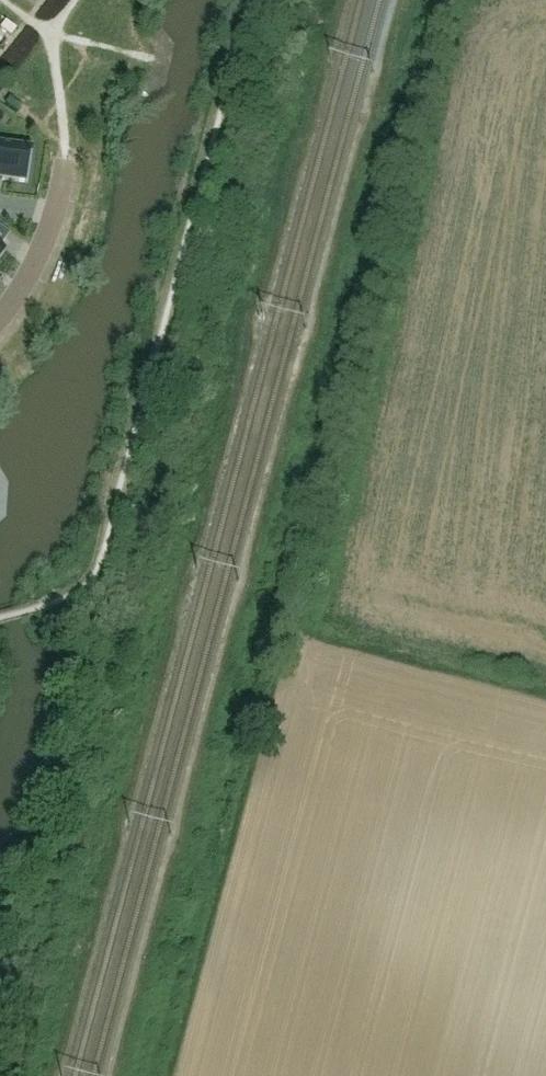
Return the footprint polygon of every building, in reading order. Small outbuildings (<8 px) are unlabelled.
[(6,22),(1,29),(11,37),(16,30),(6,22)] [(28,183),(33,149),(0,144),(0,180),(28,183)]
